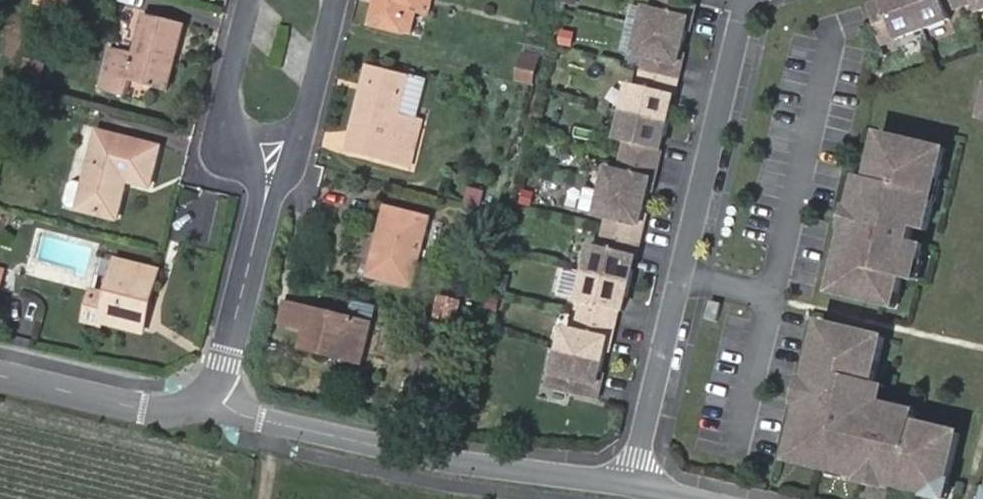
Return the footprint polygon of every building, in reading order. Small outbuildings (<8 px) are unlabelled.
[(53,7),(71,12),(74,0),(55,0),(53,7)] [(404,33),(410,11),(413,0),(378,0),(372,24),(404,33)] [(404,33),(422,37),(432,0),(413,0),(410,11),(404,33)] [(550,391),(600,403),(604,387),(601,387),(611,343),(614,343),(621,313),(626,314),(647,228),(644,227),(654,183),(657,184),(685,68),(682,67),(693,23),(695,24),(699,8),(667,0),(664,0),(661,15),(649,12),(639,58),(649,60),(643,90),(634,87),(620,144),(629,146),(622,175),(611,172),(600,218),(611,220),(605,250),(596,247),(583,304),(587,305),(580,335),(568,331),(557,377),(554,376),(550,391)] [(870,9),(883,48),(926,32),(952,24),(949,15),(964,10),(979,5),(982,14),(982,0),(896,0),(884,4),(870,9)] [(118,49),(107,92),(127,97),(131,81),(168,91),(184,24),(148,15),(138,55),(118,49)] [(101,90),(107,92),(118,49),(111,48),(101,90)] [(539,61),(522,57),(516,81),(534,86),(539,61)] [(422,119),(416,118),(401,113),(410,76),(373,66),(350,152),(410,168),(422,119)] [(401,113),(416,118),(426,80),(410,76),(401,113)] [(118,177),(128,180),(151,186),(160,148),(99,133),(81,208),(119,219),(125,194),(115,192),(118,177)] [(936,150),(886,138),(875,182),(867,180),(867,184),(863,201),(859,200),(848,245),(852,246),(847,266),(843,265),(836,296),(886,309),(890,294),(902,297),(906,282),(915,285),(916,280),(920,263),(924,264),(928,248),(914,244),(917,231),(931,234),(938,204),(933,203),(938,182),(943,183),(947,167),(933,164),(936,150)] [(936,150),(933,164),(947,167),(951,151),(937,147),(936,150)] [(125,194),(128,180),(118,177),(115,192),(125,194)] [(858,182),(854,199),(859,200),(863,201),(867,184),(858,182)] [(943,183),(938,182),(933,203),(938,204),(941,205),(946,184),(943,183)] [(470,188),(467,202),(483,206),(486,192),(470,188)] [(430,219),(389,210),(372,276),(413,286),(430,219)] [(145,307),(151,309),(160,272),(118,261),(109,298),(103,322),(138,331),(145,307)] [(924,264),(920,263),(916,280),(924,282),(928,265),(924,264)] [(103,322),(109,298),(94,294),(87,321),(102,325),(103,322)] [(886,309),(886,310),(901,313),(904,298),(902,297),(890,294),(886,309)] [(444,296),(439,316),(456,321),(461,300),(444,296)] [(310,330),(315,309),(288,302),(283,323),(310,330)] [(145,333),(151,309),(145,307),(138,331),(145,333)] [(328,346),(365,355),(372,324),(315,309),(310,330),(305,349),(327,355),(328,346)] [(826,326),(823,341),(835,344),(839,329),(826,326)] [(835,344),(823,341),(813,383),(812,386),(816,386),(811,407),(807,407),(806,409),(796,453),(818,458),(816,465),(835,470),(853,474),(852,478),(866,481),(869,482),(869,478),(890,483),(889,487),(892,487),(933,497),(936,498),(938,484),(953,487),(964,437),(920,427),(921,419),(919,419),(901,415),(902,411),(885,407),(884,411),(882,410),(873,408),(877,390),(889,341),(839,329),(835,344)] [(363,364),(365,355),(328,346),(327,355),(363,364)] [(808,382),(802,409),(806,409),(807,407),(811,407),(816,386),(812,386),(813,383),(808,382)] [(886,392),(877,390),(873,408),(882,410),(886,392)] [(921,410),(903,406),(902,411),(901,415),(919,419),(921,410)] [(796,453),(794,464),(815,469),(816,465),(818,458),(796,453)] [(853,474),(835,470),(833,478),(851,483),(852,478),(853,474)] [(866,481),(865,486),(891,492),(892,487),(889,487),(890,483),(869,478),(869,482),(866,481)] [(933,498),(952,498),(955,488),(953,487),(938,484),(936,498),(933,497),(933,498)]
